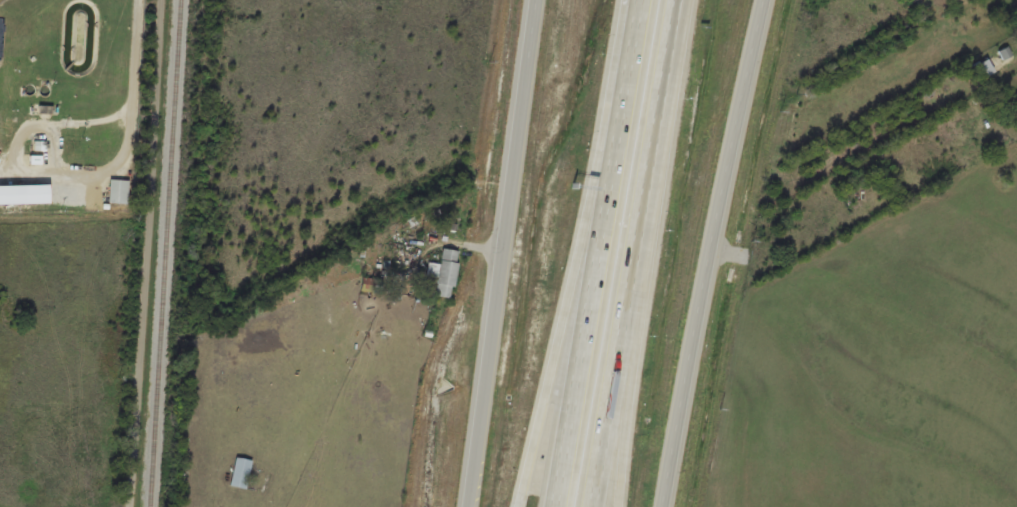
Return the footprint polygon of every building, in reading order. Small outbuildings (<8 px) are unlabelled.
[(973,66),(980,78),(992,71),(985,59),(973,66)] [(126,203),(126,179),(107,179),(107,203),(126,203)] [(415,248),(385,247),(384,263),(415,264),(415,248)] [(458,250),(441,247),(438,264),(428,262),(426,275),(436,276),(434,295),(451,298),(458,250)] [(430,327),(448,330),(451,316),(433,312),(430,327)] [(251,459),(235,456),(229,485),(245,488),(251,459)]
